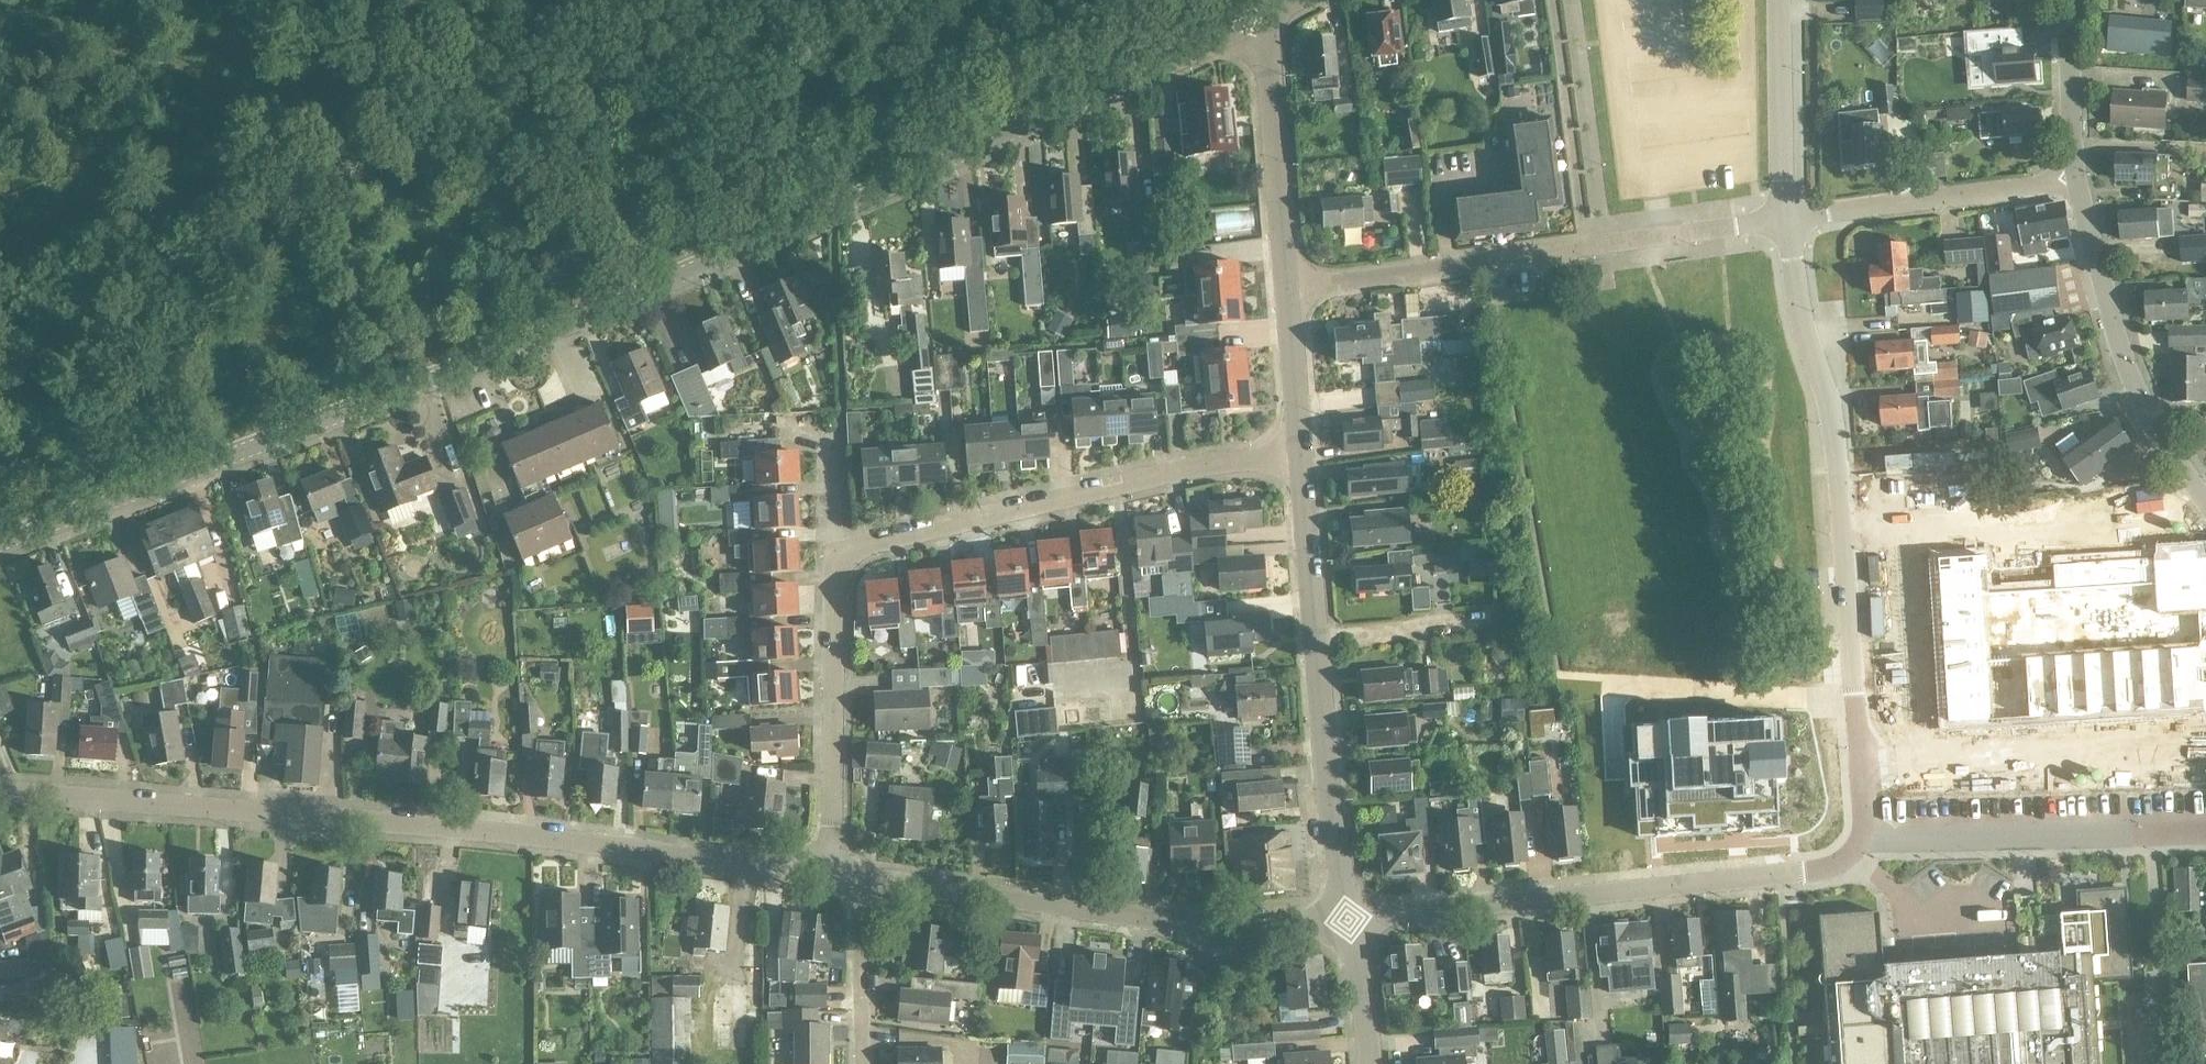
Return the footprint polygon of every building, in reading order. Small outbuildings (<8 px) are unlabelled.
[(1434,7),(1432,11),(1433,18),(1437,21),(1438,32),(1471,27),(1469,17),(1470,17),(1468,3),(1463,3),(1463,0),(1433,0),(1434,7)] [(1497,6),(1500,5),(1502,15),(1511,14),(1511,19),(1534,16),(1532,0),(1496,0),(1497,6)] [(1857,20),(1884,19),(1884,0),(1857,0),(1857,20)] [(2108,16),(2142,17),(2143,0),(2109,0),(2108,16)] [(2187,6),(2205,8),(2205,0),(2188,0),(2187,6)] [(1368,18),(1370,37),(1364,38),(1366,58),(1378,57),(1379,67),(1397,65),(1396,54),(1402,54),(1397,14),(1368,18)] [(2141,21),(2138,55),(2169,58),(2172,24),(2141,21)] [(1510,47),(1508,24),(1493,25),(1498,77),(1514,75),(1514,67),(1515,67),(1513,47),(1510,47)] [(1967,34),(1968,58),(1982,58),(1984,86),(2041,82),(2039,65),(2035,65),(2035,56),(2034,49),(2034,47),(2022,48),(2021,30),(1967,34)] [(1306,60),(1308,79),(1312,79),(1313,91),(1338,89),(1334,40),(1330,40),(1329,37),(1320,38),(1320,41),(1307,42),(1309,60),(1306,60)] [(1479,77),(1493,74),(1487,38),(1473,40),(1479,77)] [(2190,78),(2188,100),(2205,101),(2205,79),(2190,78)] [(1884,115),(1896,114),(1893,86),(1881,87),(1883,105),(1884,115)] [(1185,155),(1236,150),(1231,110),(1228,110),(1226,90),(1212,92),(1209,89),(1201,90),(1198,93),(1179,95),(1180,101),(1176,104),(1177,109),(1181,112),(1185,155)] [(2112,125),(2164,128),(2167,90),(2143,89),(2142,93),(2114,91),(2112,125)] [(1334,115),(1352,113),(1351,99),(1333,101),(1334,115)] [(1970,108),(1947,110),(1948,122),(1971,121),(1970,108)] [(1844,166),(1856,164),(1856,166),(1860,166),(1862,168),(1869,167),(1871,164),(1882,163),(1880,142),(1884,142),(1883,125),(1880,126),(1878,110),(1851,112),(1853,129),(1852,129),(1854,143),(1842,144),(1844,166)] [(2038,110),(2004,112),(2004,113),(1979,115),(1981,139),(2040,135),(2040,131),(2043,129),(2042,121),(2039,120),(2038,110)] [(1542,229),(1539,208),(1561,205),(1550,118),(1506,124),(1514,188),(1449,197),(1455,240),(1542,229)] [(1420,149),(1416,119),(1399,122),(1404,152),(1420,149)] [(1163,139),(1154,140),(1156,159),(1175,157),(1173,138),(1163,139)] [(1100,156),(1104,202),(1137,199),(1133,153),(1100,156)] [(2118,159),(2118,168),(2120,168),(2120,181),(2138,181),(2138,184),(2154,185),(2153,201),(2178,201),(2178,182),(2169,182),(2169,156),(2158,156),(2158,155),(2120,154),(2120,159),(2118,159)] [(1385,188),(1422,185),(1419,156),(1383,159),(1385,188)] [(1049,224),(1077,222),(1078,236),(1095,234),(1093,207),(1081,209),(1078,175),(1045,178),(1049,224)] [(1314,185),(1314,197),(1342,196),(1342,184),(1314,185)] [(1382,196),(1384,214),(1398,213),(1396,195),(1382,196)] [(1325,228),(1342,226),(1342,229),(1362,227),(1362,224),(1374,223),(1372,197),(1359,198),(1359,197),(1322,201),(1322,204),(1320,205),(1321,216),(1323,215),(1325,228)] [(1024,249),(1027,248),(1023,198),(991,200),(995,258),(1024,256),(1024,249)] [(2064,204),(2013,213),(2017,238),(2023,237),(2026,256),(2047,253),(2045,240),(2069,236),(2064,204)] [(1151,207),(1135,208),(1138,241),(1154,240),(1151,207)] [(2121,213),(2123,241),(2159,238),(2159,237),(2170,237),(2168,211),(2157,211),(2157,210),(2121,213)] [(1245,227),(1245,215),(1216,216),(1216,228),(1245,227)] [(971,267),(968,220),(935,223),(938,269),(971,267)] [(1383,235),(1383,246),(1400,245),(1399,234),(1383,235)] [(2011,236),(1984,239),(1989,273),(2015,270),(2011,236)] [(2180,245),(2181,263),(2205,262),(2205,236),(2190,237),(2191,244),(2180,245)] [(1027,248),(1024,249),(1024,256),(1027,284),(1042,283),(1039,238),(1037,239),(1038,248),(1027,248)] [(1983,238),(1945,241),(1947,266),(1977,264),(1978,288),(1988,287),(1983,238)] [(1880,257),(1881,266),(1881,267),(1891,266),(1892,278),(1909,277),(1910,291),(1924,290),(1942,289),(1941,277),(1924,278),(1923,269),(1910,270),(1908,244),(1894,245),(1891,243),(1885,243),(1883,246),(1879,246),(1880,257)] [(1206,265),(1205,251),(1168,254),(1170,270),(1183,268),(1186,297),(1197,296),(1240,292),(1238,263),(1206,265)] [(902,345),(910,344),(913,370),(928,369),(923,316),(912,317),(911,305),(923,304),(920,276),(913,277),(904,278),(902,256),(874,259),(878,296),(889,295),(890,307),(901,306),(903,327),(900,327),(902,345)] [(1946,289),(1942,289),(1924,290),(1910,291),(1909,277),(1892,278),(1891,266),(1881,267),(1881,266),(1872,267),(1874,294),(1902,292),(1903,306),(1947,303),(1946,289)] [(2056,268),(1990,276),(1995,315),(2012,313),(2019,312),(2044,309),(2061,307),(2056,268)] [(984,270),(964,272),(969,333),(989,332),(984,270)] [(814,316),(796,276),(763,290),(775,317),(763,323),(785,376),(803,368),(797,356),(805,352),(794,325),(814,316)] [(2148,321),(2189,319),(2188,307),(2205,306),(2205,278),(2186,279),(2187,292),(2147,294),(2148,321)] [(1176,341),(1213,338),(1211,323),(1243,321),(1240,292),(1197,296),(1186,297),(1183,297),(1185,325),(1175,326),(1176,341)] [(1417,293),(1405,294),(1407,314),(1419,313),(1417,293)] [(1987,294),(1957,295),(1959,324),(1989,322),(1987,294)] [(2024,334),(2028,348),(2027,348),(2030,362),(2043,358),(2043,356),(2058,352),(2057,350),(2076,345),(2069,317),(2048,323),(2044,309),(2019,312),(2012,313),(2018,336),(2024,334)] [(1374,314),(1375,322),(1352,324),(1353,328),(1335,329),(1335,333),(1333,336),(1333,342),(1336,344),(1337,360),(1362,358),(1363,363),(1374,362),(1376,383),(1393,382),(1391,364),(1421,362),(1420,350),(1427,350),(1427,351),(1443,350),(1440,317),(1401,320),(1401,325),(1390,326),(1389,313),(1374,314)] [(699,343),(711,371),(729,363),(734,375),(749,369),(726,316),(693,330),(697,338),(695,339),(697,344),(699,343)] [(1960,345),(1959,326),(1932,329),(1933,347),(1960,345)] [(2204,358),(2195,358),(2195,347),(2205,347),(2205,327),(2171,327),(2171,347),(2175,347),(2175,358),(2172,359),(2173,402),(2204,402),(2204,398),(2205,398),(2205,385),(2204,385),(2204,358)] [(1964,331),(1965,344),(1984,343),(1984,330),(1964,331)] [(1202,354),(1205,382),(1248,378),(1245,349),(1214,352),(1213,338),(1176,341),(1177,357),(1202,354)] [(1105,353),(1122,351),(1121,340),(1104,342),(1105,353)] [(1913,340),(1878,342),(1880,371),(1915,369),(1916,383),(1934,382),(1958,380),(1957,363),(1937,364),(1937,363),(1928,364),(1927,341),(1914,342),(1913,340)] [(1161,342),(1147,344),(1150,379),(1164,378),(1161,342)] [(663,391),(645,351),(613,365),(627,396),(614,401),(628,432),(649,422),(640,401),(663,391)] [(1004,351),(986,351),(987,363),(1005,362),(1004,351)] [(1071,351),(1057,352),(1059,387),(1060,387),(1073,386),(1071,351)] [(1041,389),(1055,387),(1052,352),(1038,353),(1041,389)] [(948,355),(950,390),(964,389),(961,354),(948,355)] [(950,390),(948,355),(934,356),(937,391),(950,390)] [(671,377),(689,419),(719,417),(697,366),(671,377)] [(2037,407),(2050,402),(2054,413),(2065,409),(2066,410),(2099,398),(2090,371),(2056,383),(2056,384),(2045,388),(2044,385),(2031,390),(2037,407)] [(1248,378),(1205,382),(1207,411),(1250,408),(1248,378)] [(1434,398),(1433,380),(1399,384),(1401,402),(1434,398)] [(1959,397),(1958,380),(1934,382),(1935,399),(1959,397)] [(2021,380),(2000,381),(2001,396),(2022,395),(2021,380)] [(1167,415),(1182,414),(1179,384),(1164,386),(1167,415)] [(1087,439),(1101,438),(1102,447),(1103,447),(1100,401),(1099,393),(1090,393),(1090,386),(1074,387),(1073,386),(1060,387),(1061,404),(1072,403),(1076,449),(1088,448),(1087,439)] [(1113,400),(1100,401),(1103,447),(1113,446),(1114,437),(1127,436),(1128,445),(1129,445),(1126,399),(1125,390),(1116,391),(1113,395),(1113,400)] [(1882,397),(1884,426),(1919,424),(1919,432),(1931,431),(1930,430),(1953,428),(1951,402),(1929,403),(1929,398),(1917,398),(1917,395),(1882,397)] [(1141,435),(1155,434),(1153,397),(1126,399),(1129,445),(1140,444),(1141,435)] [(1392,432),(1405,431),(1404,416),(1417,415),(1416,403),(1400,404),(1401,406),(1378,408),(1379,419),(1343,421),(1345,450),(1381,447),(1381,445),(1393,444),(1392,432)] [(523,560),(573,539),(547,478),(619,448),(601,404),(503,445),(529,506),(504,516),(523,560)] [(916,405),(913,406),(913,417),(931,416),(930,405),(916,405)] [(1334,407),(1335,419),(1370,417),(1370,405),(1334,407)] [(913,406),(895,407),(896,411),(896,418),(913,417),(913,406)] [(847,414),(849,449),(862,448),(861,413),(847,414)] [(1033,423),(1019,424),(1022,471),(1033,470),(1032,460),(1048,459),(1045,414),(1033,415),(1033,423)] [(1417,415),(1404,416),(1405,431),(1405,438),(1418,437),(1417,415)] [(1169,444),(1179,442),(1176,418),(1165,419),(1169,444)] [(2113,421),(2081,444),(2062,457),(2082,485),(2101,472),(2101,473),(2134,449),(2113,421)] [(1008,425),(992,426),(996,472),(1006,472),(1006,462),(1020,461),(1021,471),(1022,471),(1019,424),(1008,425)] [(995,472),(996,472),(992,426),(965,429),(968,475),(980,474),(979,464),(994,463),(995,472)] [(1447,428),(1422,431),(1423,449),(1449,446),(1447,428)] [(1998,446),(1997,428),(1985,429),(1986,446),(1998,446)] [(2037,429),(2006,435),(2010,454),(2041,448),(2037,429)] [(798,454),(773,455),(772,440),(720,443),(721,460),(754,458),(756,485),(756,486),(771,485),(772,485),(800,484),(798,454)] [(396,446),(361,460),(381,513),(416,500),(415,496),(438,487),(426,458),(403,467),(396,446)] [(943,447),(916,449),(916,452),(917,485),(918,495),(931,494),(930,484),(946,483),(943,447)] [(916,449),(889,451),(892,488),(892,497),(904,496),(903,486),(917,485),(916,452),(916,449)] [(481,455),(495,502),(510,495),(492,450),(481,455)] [(877,489),(892,488),(889,451),(863,453),(866,499),(878,498),(877,489)] [(1454,462),(1457,487),(1478,484),(1475,459),(1454,462)] [(1363,466),(1363,469),(1347,471),(1349,497),(1381,494),(1381,493),(1406,491),(1404,474),(1391,476),(1390,465),(1379,466),(1379,465),(1363,466)] [(373,531),(362,505),(350,510),(334,470),(302,483),(313,510),(333,502),(348,541),(373,531)] [(277,549),(304,541),(293,504),(280,508),(272,481),(239,492),(253,534),(271,528),(277,549)] [(754,502),(756,529),(756,530),(771,529),(771,530),(800,528),(798,498),(772,500),(772,485),(771,485),(756,486),(756,485),(729,487),(730,504),(754,502)] [(476,518),(465,490),(441,499),(452,527),(476,518)] [(1412,498),(1413,511),(1440,509),(1439,496),(1412,498)] [(1241,532),(1241,528),(1260,526),(1257,500),(1222,503),(1209,505),(1211,529),(1191,531),(1192,549),(1225,547),(1224,534),(1241,532)] [(2150,550),(2148,535),(2177,531),(2172,502),(2108,511),(2114,555),(2150,550)] [(676,534),(674,507),(659,508),(660,535),(676,534)] [(1351,541),(1353,543),(1353,547),(1389,544),(1389,546),(1408,544),(1405,509),(1365,512),(1366,518),(1351,519),(1352,532),(1350,534),(1351,541)] [(191,514),(170,523),(169,523),(177,544),(185,565),(215,553),(206,532),(199,535),(191,514)] [(1166,517),(1135,520),(1139,564),(1162,562),(1163,576),(1161,576),(1163,597),(1176,596),(1193,596),(1191,572),(1193,571),(1193,563),(1192,563),(1190,549),(1191,549),(1190,539),(1168,540),(1166,517)] [(185,565),(177,544),(169,523),(170,523),(168,519),(140,530),(157,572),(178,563),(180,567),(185,565)] [(770,574),(799,572),(797,542),(772,544),(771,530),(771,529),(756,530),(756,529),(728,531),(729,548),(754,547),(755,574),(770,573),(770,574)] [(1080,533),(1083,565),(1085,576),(1113,573),(1109,531),(1080,533)] [(1042,586),(1042,585),(1069,583),(1071,608),(1088,607),(1085,576),(1083,565),(1069,566),(1066,540),(1037,543),(1040,574),(1041,574),(1042,586)] [(1225,547),(1192,549),(1191,549),(1190,549),(1192,563),(1193,563),(1218,561),(1221,590),(1264,587),(1261,556),(1226,559),(1225,547)] [(1450,571),(1448,559),(1459,558),(1458,548),(1432,550),(1433,561),(1434,573),(1450,571)] [(1045,617),(1042,585),(1042,586),(1041,574),(1040,574),(1026,575),(1024,550),(994,553),(997,584),(998,584),(999,596),(1027,593),(1029,618),(1045,617)] [(1413,563),(1433,561),(1432,550),(1412,552),(1412,551),(1387,553),(1388,567),(1355,569),(1356,580),(1353,582),(1354,589),(1357,591),(1357,594),(1393,591),(1411,589),(1410,568),(1413,567),(1413,563)] [(1941,568),(1942,584),(1943,584),(1945,604),(1943,604),(1954,733),(2205,713),(2205,556),(2156,560),(2156,564),(1984,578),(1983,566),(1964,567),(1941,568)] [(87,573),(100,607),(132,595),(142,619),(160,612),(146,576),(134,581),(125,558),(87,573)] [(308,559),(294,563),(305,599),(319,595),(308,559)] [(983,603),(986,629),(1002,627),(999,596),(998,584),(997,584),(983,586),(981,560),(951,563),(954,594),(956,606),(983,603)] [(1496,575),(1496,560),(1468,561),(1469,576),(1496,575)] [(30,595),(43,626),(79,612),(72,597),(65,600),(51,566),(26,576),(33,594),(30,595)] [(940,596),(938,570),(908,573),(911,605),(912,605),(913,616),(914,616),(940,614),(943,639),(959,637),(956,606),(954,594),(940,596)] [(643,592),(635,573),(619,580),(627,599),(643,592)] [(745,605),(754,604),(755,618),(770,618),(798,616),(797,586),(771,588),(770,574),(770,573),(755,574),(728,575),(720,576),(721,594),(744,593),(745,605)] [(686,595),(684,578),(669,579),(670,584),(665,585),(666,595),(670,595),(670,597),(686,595)] [(201,579),(181,587),(196,624),(216,616),(201,579)] [(897,606),(895,581),(866,583),(870,627),(898,624),(900,649),(917,648),(914,616),(913,616),(912,605),(911,605),(897,606)] [(1429,588),(1411,589),(1413,610),(1431,609),(1429,588)] [(248,597),(250,615),(260,614),(258,595),(248,597)] [(1193,596),(1176,596),(1178,622),(1204,620),(1222,619),(1227,618),(1227,617),(1225,601),(1193,603),(1193,596)] [(395,603),(398,620),(415,618),(412,600),(395,603)] [(243,605),(221,610),(229,642),(251,636),(243,605)] [(623,612),(623,633),(653,632),(652,611),(623,612)] [(1222,619),(1204,620),(1206,641),(1224,639),(1224,635),(1228,635),(1229,644),(1268,641),(1266,613),(1227,617),(1227,618),(1222,619)] [(754,662),(770,662),(798,660),(796,631),(771,632),(770,618),(755,618),(703,621),(704,641),(729,639),(729,635),(743,634),(744,647),(753,646),(754,662)] [(71,651),(99,640),(92,622),(64,632),(71,651)] [(1118,631),(1090,633),(1092,660),(1121,657),(1118,631)] [(1092,660),(1090,633),(1077,635),(1079,661),(1092,660)] [(1063,636),(1066,663),(1079,661),(1077,635),(1063,636)] [(1053,664),(1066,663),(1063,636),(1050,637),(1053,664)] [(1396,666),(1394,651),(1354,656),(1356,672),(1396,666)] [(962,667),(978,667),(978,652),(962,653),(962,667)] [(271,656),(269,681),(267,680),(266,688),(268,688),(267,700),(265,700),(262,738),(275,739),(273,764),(286,765),(285,783),(318,786),(322,734),(325,704),(322,704),(324,679),(291,676),(293,658),(271,656)] [(1143,660),(1143,673),(1183,674),(1183,661),(1143,660)] [(771,676),(770,662),(754,662),(715,664),(716,680),(751,678),(753,707),(797,704),(795,675),(771,676)] [(1013,665),(1014,686),(1025,685),(1024,664),(1013,665)] [(241,699),(256,700),(259,669),(244,668),(241,699)] [(540,668),(540,677),(553,678),(553,668),(540,668)] [(918,670),(919,688),(929,688),(952,687),(951,669),(918,670)] [(1363,674),(1364,686),(1362,688),(1362,697),(1365,697),(1365,701),(1402,698),(1402,697),(1413,696),(1411,670),(1400,671),(1400,669),(1387,670),(1386,672),(1363,674)] [(1422,694),(1437,693),(1435,671),(1421,672),(1422,694)] [(52,703),(70,704),(72,679),(54,677),(52,703)] [(160,683),(165,714),(143,718),(151,765),(185,760),(175,706),(188,704),(184,679),(160,683)] [(103,709),(117,704),(110,682),(95,687),(103,709)] [(1238,717),(1274,714),(1272,686),(1236,689),(1224,684),(1218,696),(1237,705),(1238,717)] [(1450,687),(1451,700),(1469,698),(1468,686),(1450,687)] [(928,728),(927,692),(875,694),(876,730),(928,728)] [(1026,695),(1027,704),(1049,703),(1049,693),(1026,695)] [(127,724),(139,723),(136,699),(124,701),(127,724)] [(1502,722),(1525,721),(1525,718),(1525,706),(1524,699),(1501,700),(1502,722)] [(1459,702),(1423,705),(1424,718),(1460,715),(1459,702)] [(347,703),(344,737),(361,739),(364,705),(347,703)] [(431,703),(428,733),(445,734),(448,705),(431,703)] [(470,704),(452,704),(452,738),(480,739),(479,750),(478,761),(476,761),(473,794),(502,796),(505,763),(504,763),(505,752),(490,751),(491,738),(489,738),(490,723),(469,722),(470,704)] [(29,719),(27,755),(54,757),(56,721),(55,721),(56,707),(31,706),(30,719),(29,719)] [(538,734),(536,707),(520,708),(521,735),(538,734)] [(1057,709),(1016,713),(1019,738),(1059,734),(1057,709)] [(1531,738),(1544,737),(1542,724),(1541,710),(1528,712),(1531,738)] [(218,711),(214,768),(241,770),(243,733),(242,733),(244,713),(218,711)] [(614,752),(627,752),(627,734),(626,726),(626,713),(613,713),(613,734),(614,752)] [(626,726),(633,726),(647,727),(647,713),(626,713),(626,726)] [(1367,719),(1367,731),(1365,734),(1366,742),(1368,743),(1369,746),(1406,743),(1406,742),(1417,741),(1415,715),(1404,716),(1404,714),(1391,715),(1389,717),(1367,719)] [(726,730),(726,716),(713,717),(713,731),(726,730)] [(82,730),(82,734),(80,759),(114,761),(116,732),(107,732),(108,719),(91,718),(90,730),(82,730)] [(1663,727),(1621,730),(1625,793),(1634,792),(1636,838),(1654,837),(1654,839),(1673,838),(1672,836),(1739,832),(1739,834),(1758,833),(1758,831),(1775,830),(1773,784),(1782,784),(1778,720),(1701,725),(1701,722),(1663,724),(1663,727)] [(377,771),(393,773),(393,781),(425,785),(429,740),(402,737),(404,724),(382,722),(377,771)] [(711,752),(712,734),(712,726),(699,725),(698,734),(697,752),(711,752)] [(645,754),(647,727),(633,726),(632,753),(645,754)] [(777,750),(777,758),(796,756),(794,728),(750,730),(752,752),(777,750)] [(1151,746),(1163,744),(1161,728),(1149,730),(1151,746)] [(1251,764),(1249,728),(1217,730),(1219,766),(1251,764)] [(546,800),(548,798),(560,799),(563,761),(564,744),(537,741),(533,796),(537,797),(539,800),(546,800)] [(956,771),(962,750),(933,741),(929,754),(936,757),(934,765),(956,771)] [(868,744),(866,768),(898,771),(900,746),(868,744)] [(1477,771),(1476,748),(1427,752),(1428,765),(1454,763),(1454,765),(1457,764),(1458,773),(1477,771)] [(695,812),(698,812),(701,779),(696,778),(698,755),(675,753),(673,776),(671,810),(683,811),(683,814),(695,815),(695,812)] [(743,759),(713,754),(712,783),(740,786),(743,759)] [(1115,769),(1116,757),(1098,756),(1097,768),(1115,769)] [(592,757),(591,768),(589,768),(586,804),(614,806),(617,770),(613,769),(614,759),(592,757)] [(1026,811),(1026,821),(1024,821),(1026,857),(1053,856),(1052,822),(1066,822),(1065,798),(1069,798),(1067,771),(1065,771),(1065,757),(1038,758),(1038,771),(1036,771),(1037,797),(1038,797),(1039,810),(1026,811)] [(1012,797),(1011,778),(1010,758),(986,759),(987,780),(988,797),(979,798),(979,809),(975,809),(976,829),(980,828),(980,844),(991,843),(994,846),(1002,846),(1004,843),(1007,843),(1004,798),(1012,797)] [(665,760),(651,759),(650,774),(646,774),(643,808),(671,810),(673,776),(664,776),(665,760)] [(1372,792),(1410,789),(1409,789),(1420,788),(1418,761),(1370,764),(1371,778),(1369,779),(1370,788),(1372,790),(1372,792)] [(1535,801),(1535,798),(1552,795),(1546,761),(1528,764),(1530,774),(1534,798),(1535,801)] [(1238,813),(1284,808),(1281,781),(1263,783),(1262,770),(1220,774),(1222,788),(1235,787),(1238,813)] [(806,774),(786,775),(786,788),(807,787),(806,774)] [(1517,777),(1522,803),(1535,801),(1534,798),(1530,774),(1517,777)] [(744,828),(777,832),(782,785),(750,782),(748,794),(744,794),(743,809),(746,810),(744,828)] [(1127,815),(1145,817),(1148,786),(1130,785),(1127,815)] [(713,788),(714,800),(723,800),(724,818),(736,817),(734,786),(713,788)] [(887,801),(885,822),(889,822),(888,839),(920,841),(920,839),(933,840),(936,837),(937,825),(934,822),(930,822),(932,790),(890,787),(889,801),(887,801)] [(1446,868),(1453,868),(1453,872),(1468,871),(1468,866),(1475,865),(1470,822),(1483,820),(1480,794),(1467,795),(1468,809),(1456,810),(1457,823),(1442,824),(1446,868)] [(1386,875),(1391,874),(1391,879),(1406,878),(1406,873),(1421,871),(1417,836),(1432,835),(1428,797),(1413,798),(1415,818),(1405,819),(1406,837),(1382,840),(1386,875)] [(1558,861),(1573,860),(1573,855),(1580,854),(1575,810),(1559,812),(1558,799),(1545,800),(1551,857),(1558,857),(1558,861)] [(1519,861),(1526,860),(1521,816),(1493,819),(1498,863),(1504,862),(1505,867),(1520,866),(1519,861)] [(1195,870),(1197,870),(1197,868),(1213,867),(1213,869),(1214,869),(1211,822),(1210,822),(1210,824),(1171,827),(1171,825),(1170,825),(1173,871),(1174,871),(1174,869),(1195,868),(1195,870)] [(1236,892),(1243,892),(1243,894),(1293,889),(1290,859),(1291,857),(1291,851),(1289,850),(1288,834),(1243,839),(1242,828),(1230,829),(1231,841),(1236,892)] [(1118,864),(1116,880),(1147,883),(1150,851),(1149,851),(1150,839),(1121,836),(1120,847),(1116,847),(1114,864),(1118,864)] [(26,936),(37,931),(32,917),(34,916),(26,892),(34,889),(19,850),(11,853),(3,856),(0,857),(0,875),(16,920),(20,919),(26,936)] [(144,856),(133,856),(133,873),(125,873),(125,891),(135,891),(135,902),(162,902),(162,890),(160,890),(159,856),(156,856),(155,853),(146,853),(144,856)] [(80,858),(80,857),(62,857),(62,910),(79,910),(80,858)] [(80,858),(79,910),(80,921),(88,921),(101,921),(101,897),(98,897),(98,858),(80,857),(80,858)] [(188,876),(188,895),(188,914),(220,915),(220,896),(218,896),(219,861),(192,860),(192,876),(188,876)] [(246,901),(247,901),(245,923),(272,925),(275,900),(278,866),(249,863),(246,901)] [(316,904),(315,915),(335,917),(336,906),(339,906),(342,871),(316,869),(314,886),(311,886),(310,904),(316,904)] [(2175,870),(2176,913),(2198,912),(2197,869),(2175,870)] [(402,911),(403,893),(400,893),(401,876),(375,874),(372,909),(377,909),(376,921),(398,923),(397,935),(413,936),(415,912),(402,911)] [(7,910),(12,922),(1,926),(7,943),(26,936),(20,919),(16,920),(0,875),(0,912),(7,910)] [(456,906),(454,926),(455,927),(454,937),(466,938),(467,926),(487,928),(491,884),(458,880),(457,895),(453,894),(452,905),(456,906)] [(1829,1063),(2097,1063),(2091,978),(2129,976),(2123,889),(2078,892),(2080,914),(2059,915),(2060,936),(2039,938),(2040,955),(1896,966),(1894,948),(1881,949),(1878,912),(1818,917),(1829,1063)] [(544,896),(545,949),(571,949),(572,979),(591,978),(590,930),(578,930),(578,895),(544,896)] [(296,920),(293,899),(280,900),(283,922),(296,920)] [(611,978),(611,954),(637,954),(636,900),(602,901),(603,930),(590,930),(591,978),(611,978)] [(694,936),(693,948),(694,948),(693,955),(704,956),(705,949),(725,951),(729,907),(697,905),(696,918),(689,917),(688,935),(694,936)] [(421,906),(419,937),(437,939),(439,907),(421,906)] [(140,929),(169,929),(169,911),(140,911),(140,929)] [(794,978),(796,959),(809,961),(813,916),(781,912),(778,937),(780,937),(778,958),(779,983),(794,984),(794,978)] [(1724,1022),(1746,1020),(1742,962),(1751,962),(1750,949),(1751,949),(1748,914),(1720,916),(1722,953),(1723,953),(1726,995),(1722,996),(1724,1022)] [(833,917),(813,916),(809,961),(828,963),(833,917)] [(1699,967),(1699,956),(1701,956),(1698,920),(1672,923),(1673,942),(1671,942),(1672,959),(1676,959),(1677,969),(1699,967)] [(78,935),(79,935),(80,921),(70,921),(70,935),(78,935)] [(88,935),(88,921),(80,921),(79,935),(79,953),(94,953),(94,936),(88,935)] [(1613,922),(1613,926),(1599,928),(1601,946),(1597,946),(1598,964),(1599,964),(1601,977),(1607,976),(1609,995),(1654,990),(1647,923),(1627,925),(1626,921),(1613,922)] [(206,925),(180,928),(182,944),(208,941),(206,925)] [(911,964),(910,970),(942,973),(943,955),(958,956),(958,953),(967,954),(969,932),(960,931),(960,930),(914,926),(912,950),(903,949),(901,963),(911,964)] [(221,931),(227,976),(247,973),(240,928),(221,931)] [(53,960),(50,929),(26,937),(29,962),(53,960)] [(250,951),(274,947),(271,930),(248,933),(250,951)] [(1032,974),(1034,959),(1037,960),(1039,936),(1003,933),(1000,957),(1003,957),(1000,988),(1024,990),(1022,1006),(1046,1008),(1049,975),(1032,974)] [(1575,979),(1574,968),(1576,968),(1572,934),(1544,937),(1546,957),(1543,957),(1544,972),(1546,971),(1547,982),(1575,979)] [(379,972),(377,935),(357,936),(359,973),(379,972)] [(715,979),(715,1008),(736,1008),(736,1013),(763,1012),(762,937),(741,937),(741,978),(715,979)] [(1484,985),(1511,982),(1510,975),(1511,975),(1508,937),(1484,940),(1485,954),(1481,954),(1484,985)] [(106,942),(111,969),(127,966),(122,939),(106,942)] [(357,971),(355,944),(328,946),(330,973),(357,971)] [(418,965),(442,967),(444,947),(420,945),(418,965)] [(149,946),(131,949),(136,980),(154,977),(149,946)] [(1418,947),(1389,950),(1394,995),(1411,993),(1412,999),(1469,993),(1466,963),(1443,965),(1444,971),(1435,972),(1434,960),(1419,961),(1418,947)] [(845,970),(847,954),(833,952),(831,969),(845,970)] [(1050,1040),(1070,1042),(1071,1024),(1094,1026),(1116,1028),(1114,1045),(1134,1047),(1139,988),(1121,987),(1123,961),(1106,959),(1106,956),(1104,956),(1104,959),(1099,958),(1095,958),(1095,955),(1093,955),(1093,958),(1075,957),(1073,983),(1055,982),(1050,1040)] [(169,957),(169,979),(184,979),(184,956),(169,957)] [(1315,958),(1286,961),(1291,1010),(1325,1006),(1320,961),(1315,958)] [(0,964),(0,991),(5,990),(6,995),(26,993),(23,961),(0,964)] [(1148,1012),(1162,1013),(1161,1030),(1177,1031),(1177,1029),(1190,1031),(1194,1000),(1180,998),(1183,962),(1168,961),(1168,964),(1152,963),(1148,1012)] [(795,972),(809,974),(810,963),(796,962),(795,972)] [(289,981),(303,979),(301,963),(287,964),(289,981)] [(2190,965),(2194,1057),(2205,1056),(2205,964),(2190,965)] [(439,970),(419,969),(418,984),(438,986),(439,970)] [(1660,978),(1663,1015),(1683,1013),(1680,976),(1660,978)] [(688,997),(699,997),(699,977),(652,977),(653,1063),(689,1063),(688,997)] [(950,999),(973,1001),(973,1002),(978,1002),(979,984),(934,980),(932,995),(903,993),(903,990),(902,990),(899,1020),(900,1020),(900,1018),(946,1022),(946,1024),(947,1024),(950,999)] [(796,985),(796,1007),(827,1007),(827,985),(796,985)] [(1591,1017),(1588,986),(1565,988),(1568,1019),(1591,1017)] [(1714,1008),(1713,988),(1702,988),(1703,1008),(1714,1008)] [(262,990),(251,991),(254,1008),(264,1006),(262,990)] [(413,992),(398,992),(398,1019),(414,1019),(413,992)] [(1471,1018),(1469,997),(1449,999),(1451,1020),(1471,1018)] [(1526,1020),(1524,997),(1499,999),(1501,1022),(1526,1020)] [(794,1032),(795,1063),(828,1063),(828,1025),(816,1025),(816,1011),(782,1011),(782,1013),(768,1014),(768,1030),(782,1030),(782,1032),(794,1032)] [(2,1034),(7,1035),(9,1022),(0,1020),(0,1044),(2,1034)] [(1318,1021),(1271,1024),(1273,1043),(1319,1040),(1318,1021)] [(1668,1045),(1690,1045),(1690,1025),(1668,1025),(1668,1045)] [(136,1028),(112,1029),(113,1063),(138,1063),(136,1028)] [(1434,1032),(1435,1049),(1438,1049),(1438,1054),(1442,1053),(1443,1059),(1417,1061),(1417,1063),(1463,1063),(1463,1059),(1476,1058),(1475,1045),(1477,1045),(1476,1028),(1434,1032)] [(1007,1044),(1007,1063),(1045,1063),(1046,1046),(1007,1044)] [(1232,1046),(1233,1061),(1267,1059),(1275,1059),(1275,1057),(1274,1044),(1232,1046)] [(940,1050),(900,1050),(900,1063),(940,1063),(940,1050)] [(1186,1053),(1172,1052),(1172,1063),(1185,1063),(1186,1053)] [(1267,1059),(1268,1063),(1328,1063),(1328,1053),(1284,1056),(1275,1057),(1275,1059),(1267,1059)]
